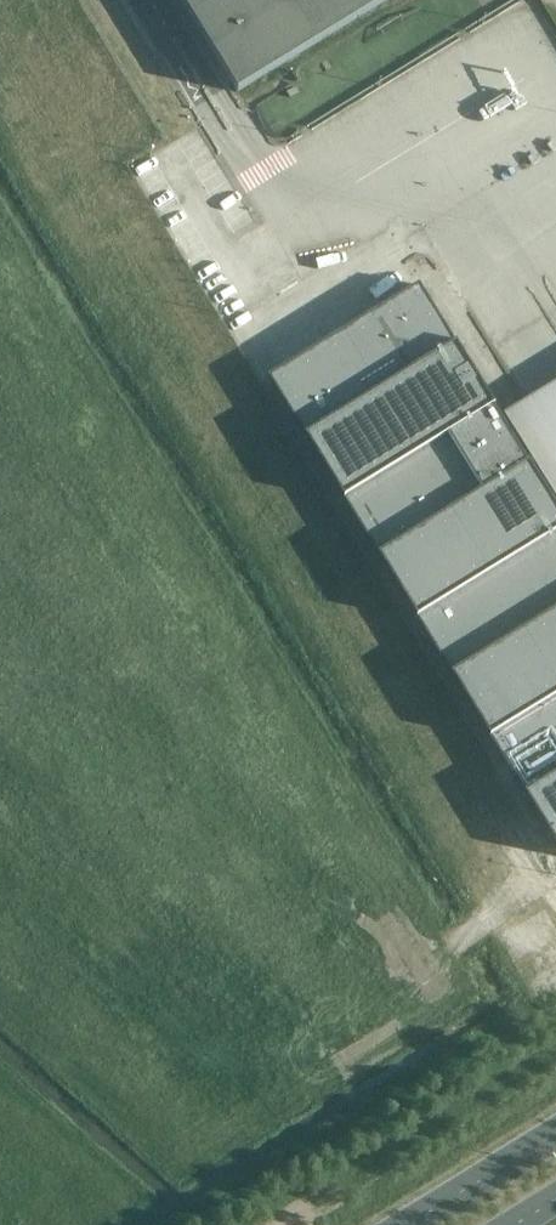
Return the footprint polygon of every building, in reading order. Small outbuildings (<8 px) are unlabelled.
[(235,93),(387,0),(178,0),(235,93)] [(418,285),(267,377),(555,848),(555,509),(502,421),(418,285)] [(505,416),(555,501),(555,386),(505,416)]
